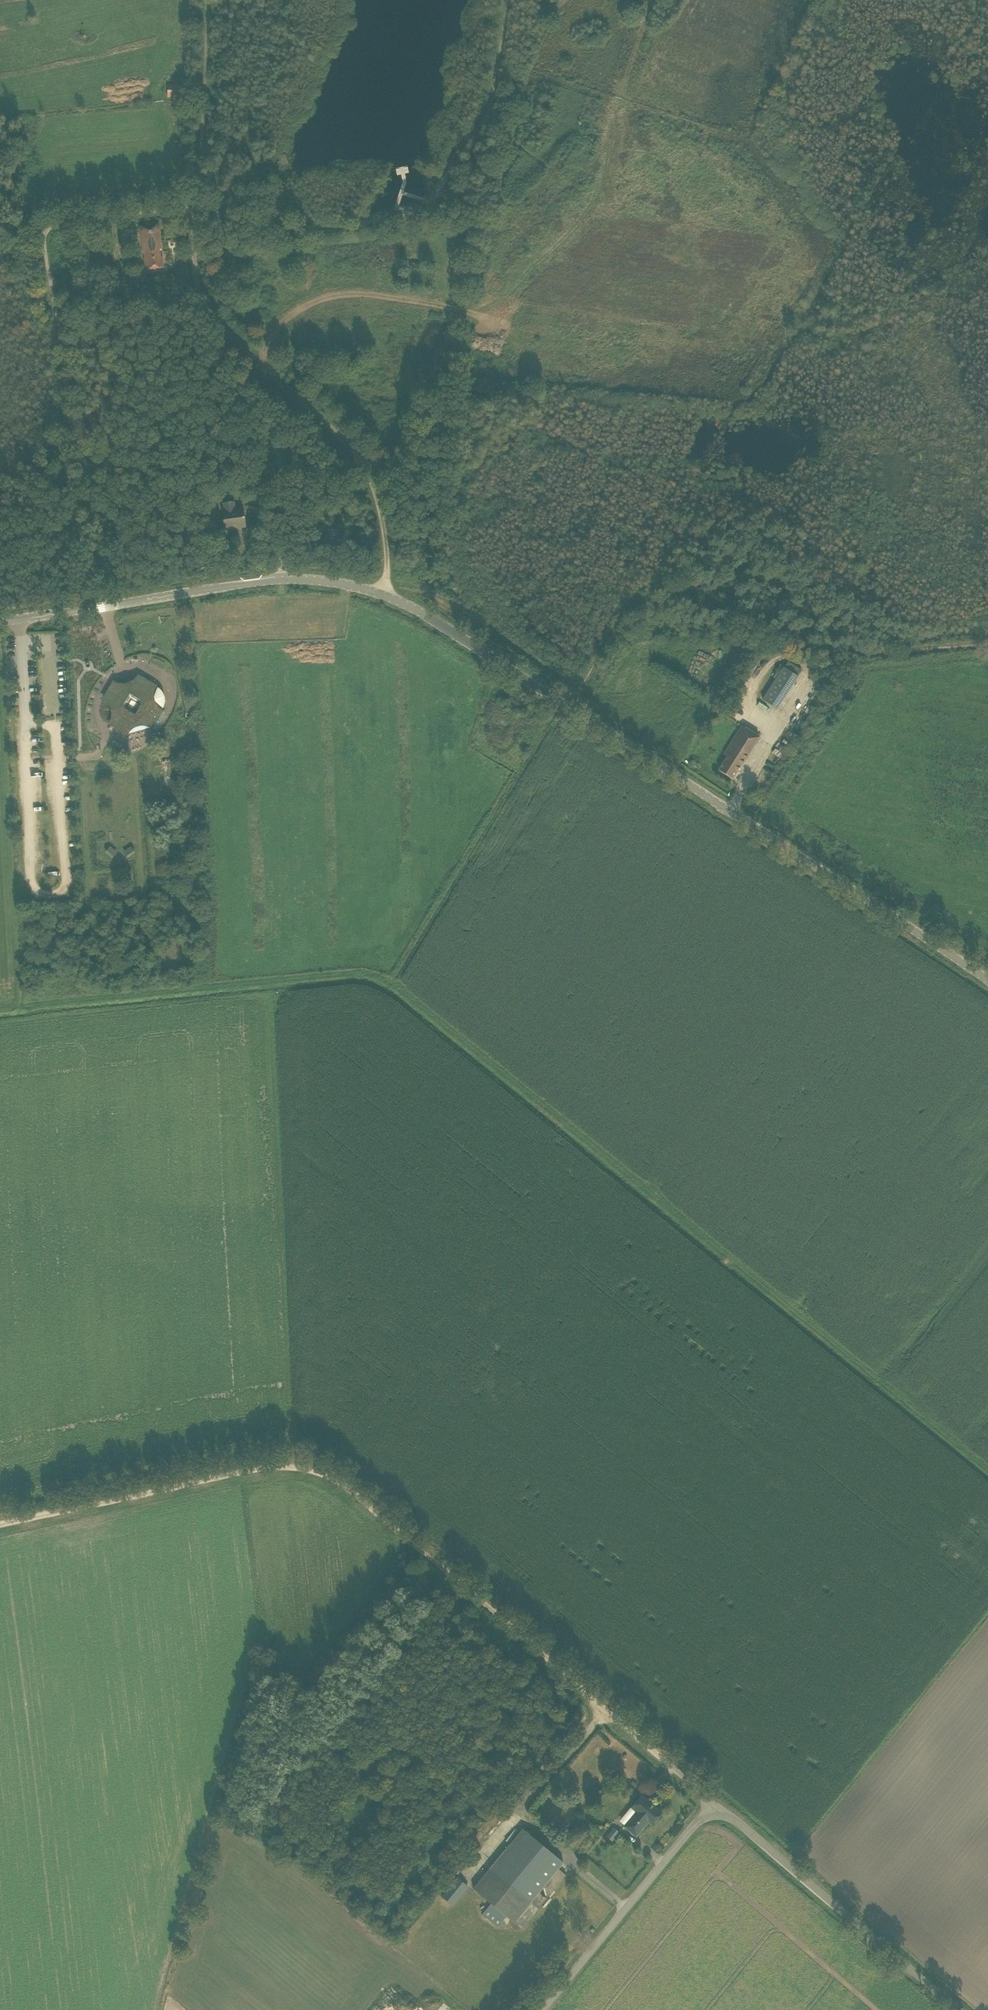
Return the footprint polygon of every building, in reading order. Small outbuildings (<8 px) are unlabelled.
[(168,97),(183,98),(184,85),(168,84),(168,97)] [(140,225),(145,270),(164,267),(162,256),(161,257),(160,249),(161,249),(158,222),(140,225)] [(185,270),(176,271),(178,284),(186,283),(185,270)] [(255,464),(256,476),(274,474),(273,463),(255,464)] [(223,509),(226,530),(246,527),(243,509),(235,510),(234,502),(224,504),(225,509),(223,509)] [(803,671),(788,661),(762,699),(777,709),(803,671)] [(104,699),(119,708),(110,724),(127,734),(128,733),(151,727),(152,727),(162,710),(153,706),(151,695),(150,695),(155,686),(138,676),(133,684),(131,685),(128,683),(127,683),(125,687),(122,687),(114,682),(104,699)] [(728,757),(719,770),(732,779),(760,737),(742,726),(724,754),(728,757)] [(105,851),(113,856),(116,851),(109,845),(105,851)] [(642,1796),(632,1807),(637,1811),(625,1826),(636,1836),(648,1821),(652,1824),(662,1812),(642,1796)] [(613,1841),(620,1832),(614,1827),(606,1836),(613,1841)] [(523,1829),(473,1889),(491,1903),(482,1914),(498,1927),(507,1916),(522,1929),(566,1875),(558,1868),(563,1862),(523,1829)] [(442,1897),(453,1906),(469,1886),(457,1877),(442,1897)]
